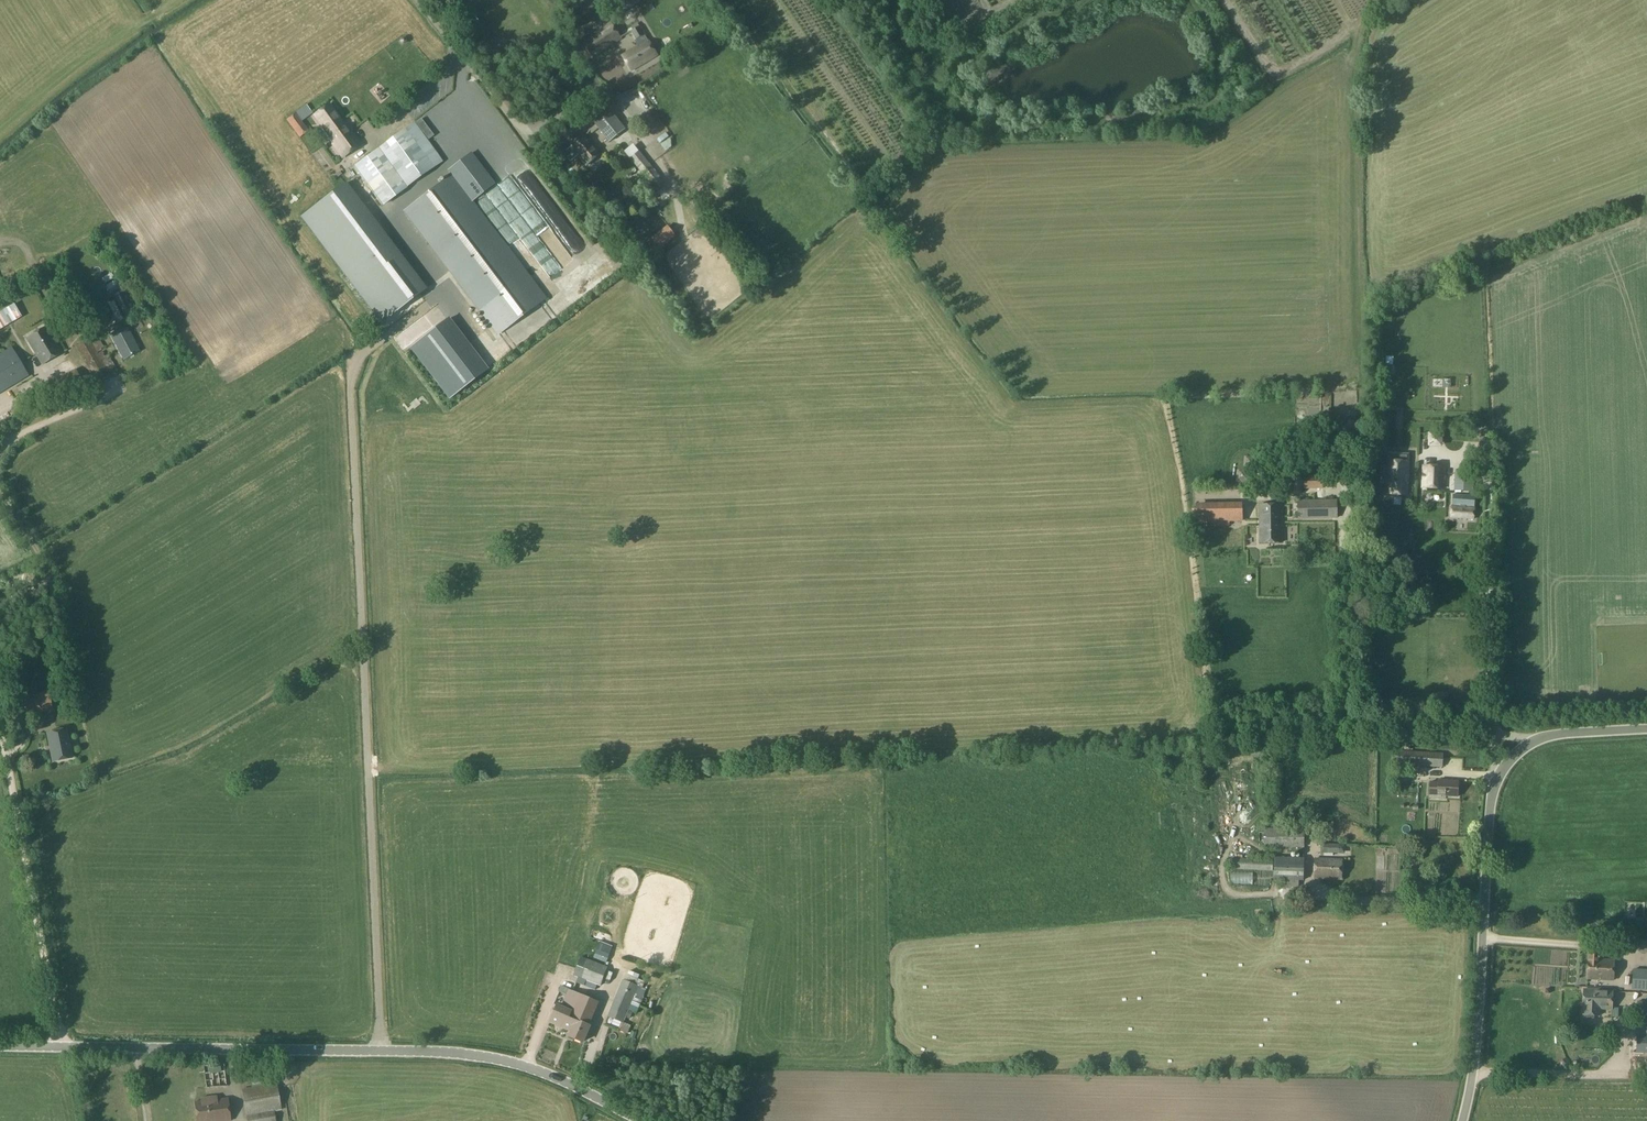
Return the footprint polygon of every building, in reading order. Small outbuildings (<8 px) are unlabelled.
[(574,2),(573,4),(575,7),(580,4),(587,16),(598,9),(592,0),(573,0),(574,2)] [(621,40),(622,40),(610,22),(582,41),(593,59),(612,46),(614,50),(623,44),(621,40)] [(657,55),(647,40),(643,43),(640,38),(645,35),(640,27),(631,32),(636,40),(634,41),(636,44),(637,44),(638,46),(622,56),(632,71),(657,55)] [(331,144),(342,159),(361,145),(352,131),(350,132),(330,104),(313,115),(332,143),(331,144)] [(609,141),(622,131),(601,104),(588,114),(609,141)] [(425,112),(413,121),(378,148),(407,186),(442,159),(454,150),(425,112)] [(308,131),(296,113),(286,120),(299,138),(308,131)] [(585,135),(570,147),(586,165),(601,153),(585,135)] [(657,144),(660,150),(671,146),(668,139),(657,144)] [(556,140),(546,147),(562,169),(573,161),(556,140)] [(407,186),(378,148),(354,167),(383,204),(407,186)] [(649,185),(660,176),(639,151),(630,159),(649,185)] [(496,161),(493,169),(499,171),(502,163),(496,161)] [(586,186),(578,175),(571,181),(579,191),(580,190),(582,194),(587,190),(585,187),(586,186)] [(449,176),(403,212),(509,345),(553,308),(449,176)] [(434,291),(349,181),(305,213),(391,324),(434,291)] [(659,249),(676,237),(667,225),(651,238),(659,249)] [(126,326),(122,329),(119,324),(114,327),(116,332),(110,335),(124,360),(140,351),(126,326)] [(62,353),(46,327),(26,339),(42,365),(62,353)] [(95,332),(75,346),(96,383),(117,371),(95,332)] [(28,377),(12,347),(0,354),(0,394),(28,377)] [(76,369),(34,387),(41,401),(81,384),(76,369)] [(1480,456),(1492,456),(1490,439),(1479,440),(1480,456)] [(1408,462),(1387,462),(1386,494),(1407,495),(1408,462)] [(1423,465),(1422,488),(1444,490),(1445,467),(1423,465)] [(1455,471),(1454,490),(1474,491),(1474,473),(1455,471)] [(1322,477),(1303,477),(1304,489),(1322,488),(1322,486),(1328,485),(1328,479),(1322,479),(1322,477)] [(1451,518),(1473,519),(1475,496),(1453,494),(1451,518)] [(1337,500),(1298,501),(1298,519),(1337,518),(1337,500)] [(1205,507),(1197,507),(1197,522),(1206,521),(1206,522),(1242,521),(1241,505),(1205,506),(1205,507)] [(1260,543),(1282,543),(1281,505),(1259,505),(1260,543)] [(24,716),(53,711),(49,691),(20,697),(24,716)] [(66,730),(47,734),(53,762),(72,758),(66,730)] [(1443,754),(1397,751),(1395,769),(1411,770),(1411,766),(1443,768),(1443,754)] [(1438,782),(1430,782),(1428,799),(1445,800),(1446,796),(1457,797),(1458,782),(1438,781),(1438,782)] [(1304,823),(1264,822),(1263,847),(1304,848),(1304,823)] [(1344,854),(1344,845),(1322,845),(1321,854),(1323,854),(1322,856),(1332,856),(1332,854),(1344,854)] [(1303,881),(1304,858),(1274,858),(1274,860),(1232,858),(1231,869),(1274,871),(1274,880),(1283,880),(1282,888),(1299,889),(1299,881),(1303,881)] [(1342,860),(1315,859),(1314,878),(1341,879),(1342,860)] [(1418,889),(1418,883),(1411,882),(1411,888),(1407,893),(1414,893),(1418,889)] [(607,963),(613,946),(600,941),(594,958),(607,963)] [(1613,980),(1614,960),(1599,960),(1600,951),(1588,951),(1587,979),(1613,980)] [(601,986),(608,967),(581,956),(573,976),(578,978),(576,983),(584,985),(584,986),(595,990),(597,984),(601,986)] [(639,1004),(632,1001),(634,997),(642,1001),(647,989),(643,987),(645,982),(638,979),(640,975),(629,970),(625,981),(623,980),(607,1016),(624,1023),(629,1010),(636,1013),(639,1004)] [(1632,970),(1631,990),(1646,991),(1646,971),(1632,970)] [(555,992),(562,994),(564,988),(557,986),(555,992)] [(571,1011),(579,993),(569,989),(561,1007),(557,1005),(550,1022),(568,1029),(569,1026),(568,1026),(571,1019),(569,1017),(571,1011)] [(1583,1015),(1585,1015),(1585,1017),(1585,1019),(1587,1020),(1591,1020),(1593,1019),(1594,1018),(1594,1015),(1599,1015),(1599,1009),(1611,1009),(1612,991),(1584,990),(1583,1008),(1583,1015)] [(571,1019),(576,1021),(569,1036),(584,1042),(590,1026),(589,1026),(600,1002),(579,993),(571,1011),(569,1017),(571,1019)] [(1638,1002),(1636,1053),(1646,1053),(1646,1002),(1638,1002)] [(224,1064),(203,1067),(206,1088),(227,1086),(224,1064)] [(250,1073),(251,1083),(261,1082),(261,1072),(250,1073)] [(241,1090),(246,1120),(275,1120),(274,1112),(281,1111),(277,1083),(241,1090)] [(194,1102),(197,1120),(230,1120),(228,1098),(194,1102)]
